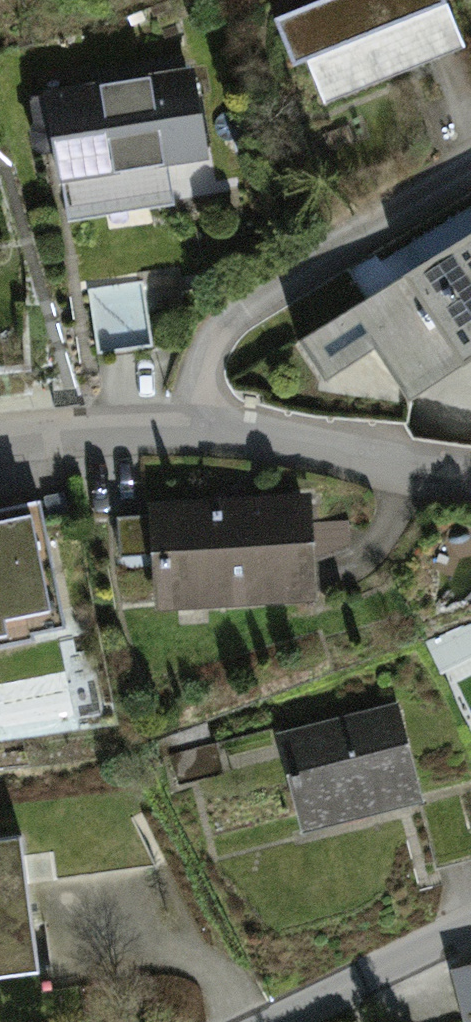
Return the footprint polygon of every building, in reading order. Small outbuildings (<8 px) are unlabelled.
[(264,25),(281,72),(305,63),(324,114),(467,61),(444,0),(332,0),(264,25)] [(198,80),(42,101),(54,194),(210,172),(198,80)] [(298,344),(323,382),(374,348),(408,400),(470,359),(470,231),(298,344)] [(88,287),(99,354),(154,346),(144,278),(88,287)] [(310,489),(144,495),(148,596),(314,590),(310,489)] [(0,514),(0,634),(66,625),(49,508),(0,514)] [(399,715),(275,737),(292,833),(416,811),(399,715)] [(0,854),(0,974),(25,971),(13,853),(0,854)] [(437,980),(446,1021),(470,1021),(470,972),(437,980)]
